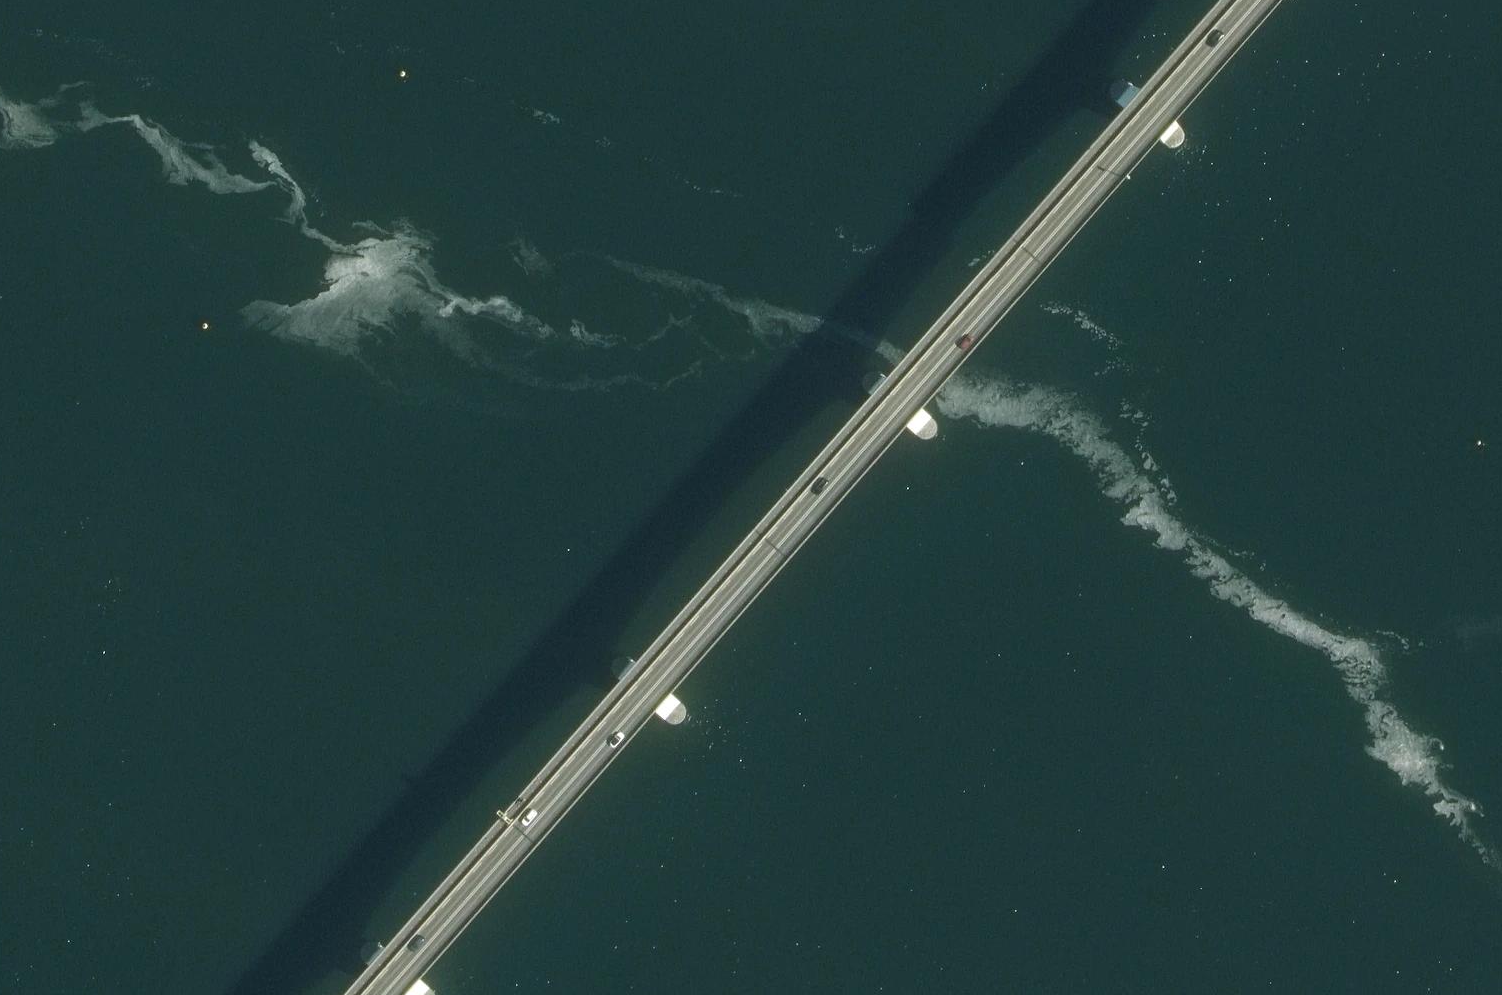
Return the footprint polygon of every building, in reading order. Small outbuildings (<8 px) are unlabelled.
[(379,939),(375,936),(370,936),(366,937),(362,940),(359,944),(359,949),(360,953),(363,957),(405,994),(437,994),(436,991),(433,987),(379,939)]
